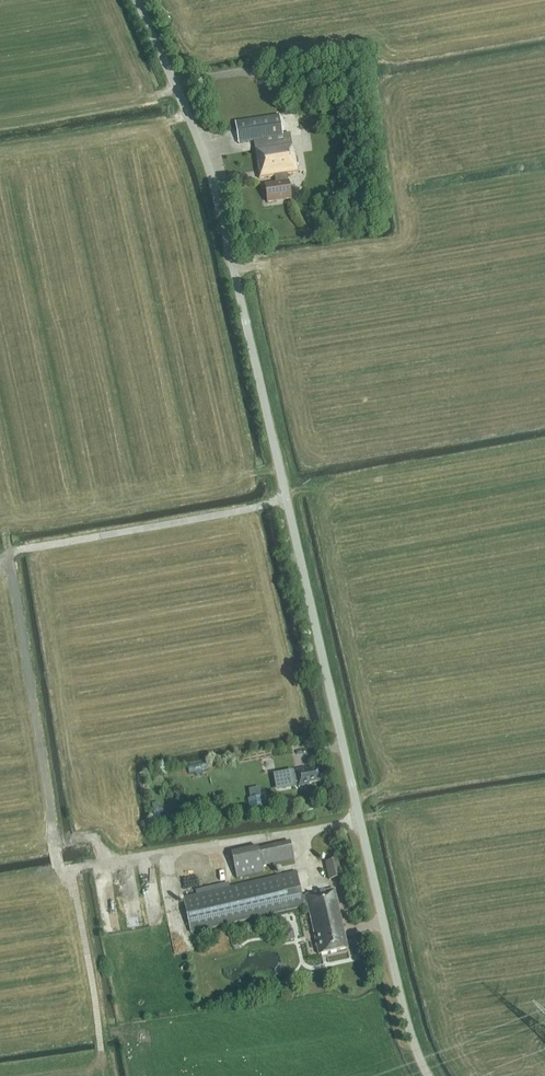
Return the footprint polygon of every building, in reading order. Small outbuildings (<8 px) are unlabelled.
[(255,149),(254,149),(258,178),(274,176),(275,183),(263,185),(266,202),(290,198),(286,174),(297,172),(294,152),(292,152),(290,135),(282,136),(279,114),(235,121),(238,143),(253,141),(255,149)] [(294,772),(277,775),(279,786),(296,782),(297,787),(308,785),(308,783),(320,781),(317,767),(305,770),(305,768),(294,770),(294,772)] [(266,811),(263,796),(247,798),(250,813),(266,811)] [(156,815),(164,813),(161,801),(154,803),(156,815)] [(256,846),(230,852),(236,878),(262,872),(260,866),(293,859),(289,841),(257,849),(256,846)] [(336,859),(324,861),(328,879),(341,876),(336,859)] [(190,933),(306,906),(318,955),(347,948),(333,889),(304,895),(304,896),(301,896),(295,871),(181,897),(190,933)] [(282,920),(275,926),(280,932),(287,925),(282,920)]
